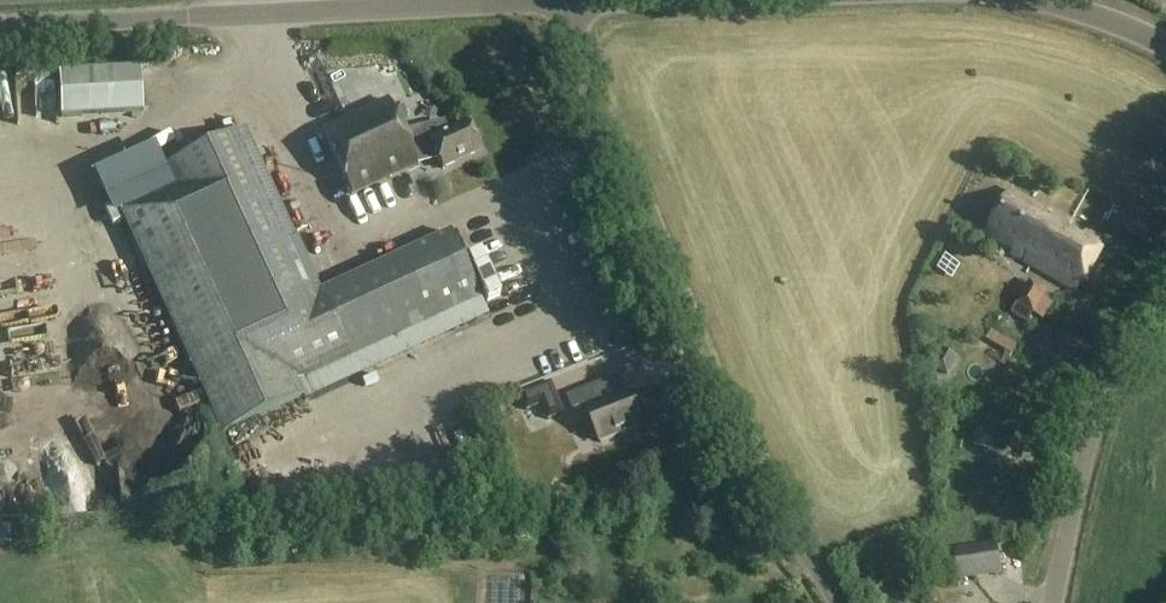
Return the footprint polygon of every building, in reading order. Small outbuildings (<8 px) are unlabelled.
[(60,74),(62,117),(143,113),(140,70),(60,74)] [(401,137),(386,105),(320,135),(350,199),(416,169),(416,168),(437,161),(442,172),(480,155),(465,124),(441,135),(437,127),(401,137)] [(117,216),(191,375),(219,436),(300,399),(294,385),(478,301),(448,236),(315,297),(239,133),(163,168),(174,190),(170,191),(117,216)] [(159,170),(107,194),(117,216),(170,191),(174,190),(163,168),(159,170)] [(1012,253),(1076,292),(1082,282),(1086,284),(1103,251),(1100,249),(1104,242),(1086,232),(1083,238),(1068,229),(1072,223),(1049,210),(1047,214),(1011,192),(986,234),(1014,250),(1012,253)] [(1129,215),(1119,232),(1157,254),(1165,238),(1165,236),(1129,215)] [(1048,290),(1030,280),(1027,284),(1020,280),(1013,293),(1018,299),(1012,312),(1030,322),(1034,314),(1044,319),(1054,300),(1045,295),(1048,290)] [(985,341),(994,346),(999,336),(991,331),(985,341)] [(1018,346),(1012,342),(1005,353),(1000,361),(1006,365),(1018,346)] [(942,350),(932,366),(947,375),(956,358),(942,350)] [(546,420),(563,414),(550,381),(518,393),(525,411),(540,405),(546,420)] [(630,393),(601,404),(594,386),(567,396),(572,410),(585,406),(599,442),(643,425),(630,393)] [(549,497),(551,498),(567,505),(568,505),(573,493),(554,485),(549,497)] [(563,514),(567,505),(551,498),(547,506),(563,514)] [(954,548),(959,580),(1000,574),(996,542),(954,548)]
